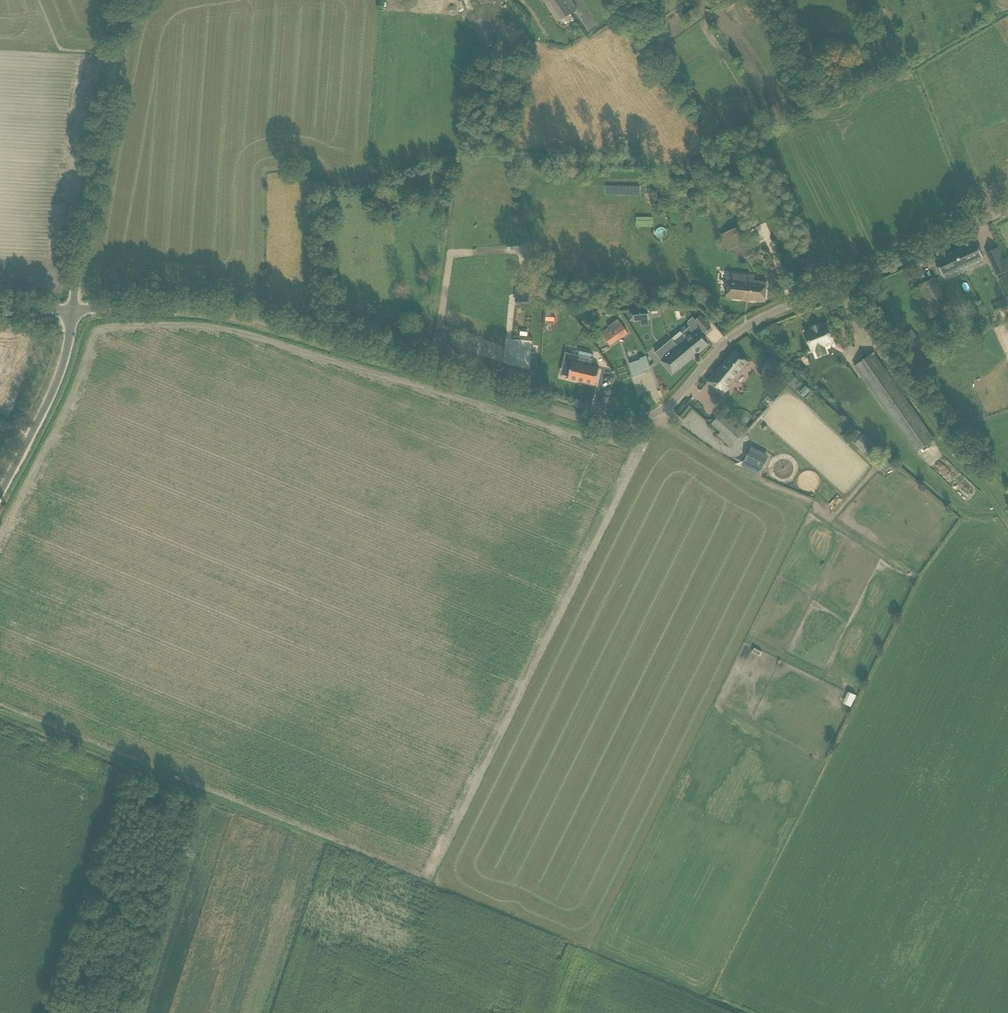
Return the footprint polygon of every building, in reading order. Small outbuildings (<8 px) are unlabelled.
[(563,20),(571,14),(561,0),(550,0),(563,20)] [(726,9),(740,0),(720,0),(726,9)] [(511,15),(525,24),(530,15),(516,6),(511,15)] [(693,9),(683,16),(690,26),(699,20),(693,9)] [(504,32),(499,39),(514,50),(519,43),(527,30),(518,23),(510,17),(501,30),(504,32)] [(741,226),(726,232),(735,252),(739,261),(754,254),(750,245),(744,232),(741,226)] [(975,240),(955,250),(963,266),(962,266),(964,271),(972,267),(970,263),(978,260),(978,261),(984,258),(975,240)] [(963,266),(955,250),(935,259),(939,267),(937,268),(940,275),(942,274),(943,277),(944,277),(946,280),(954,276),(951,271),(962,266),(963,266)] [(1007,270),(1002,257),(990,262),(993,267),(998,265),(1002,273),(1007,270)] [(727,273),(727,298),(765,302),(767,282),(754,281),(755,275),(727,273)] [(918,298),(929,319),(951,307),(934,278),(913,289),(918,298)] [(992,304),(996,313),(1007,308),(1007,306),(1005,298),(992,304)] [(648,307),(628,309),(629,321),(649,320),(648,307)] [(681,331),(672,339),(674,342),(690,360),(708,344),(698,332),(702,329),(705,332),(711,327),(701,316),(695,321),(698,325),(693,329),(691,326),(682,333),(681,331)] [(608,326),(609,327),(601,332),(610,345),(628,333),(618,319),(608,326)] [(812,351),(833,343),(826,324),(805,332),(812,351)] [(672,339),(654,353),(661,361),(660,362),(671,375),(690,360),(674,342),(672,339)] [(715,371),(708,381),(718,389),(723,394),(729,387),(742,371),(741,370),(748,362),(735,351),(722,365),(721,365),(715,371)] [(566,353),(563,366),(571,368),(568,379),(595,385),(599,368),(588,365),(590,359),(592,360),(592,359),(584,357),(578,356),(566,353)] [(855,366),(861,374),(887,414),(884,416),(903,442),(906,440),(915,453),(934,439),(904,396),(909,393),(896,375),(892,378),(879,361),(874,353),(855,366)] [(764,363),(776,374),(784,366),(772,355),(764,363)] [(645,373),(641,360),(636,362),(635,358),(631,359),(632,363),(630,364),(634,377),(645,373)] [(719,434),(732,446),(741,435),(720,415),(714,422),(723,431),(719,434)] [(863,433),(855,444),(865,452),(874,442),(863,433)] [(742,465),(759,474),(769,455),(751,446),(742,465)]
